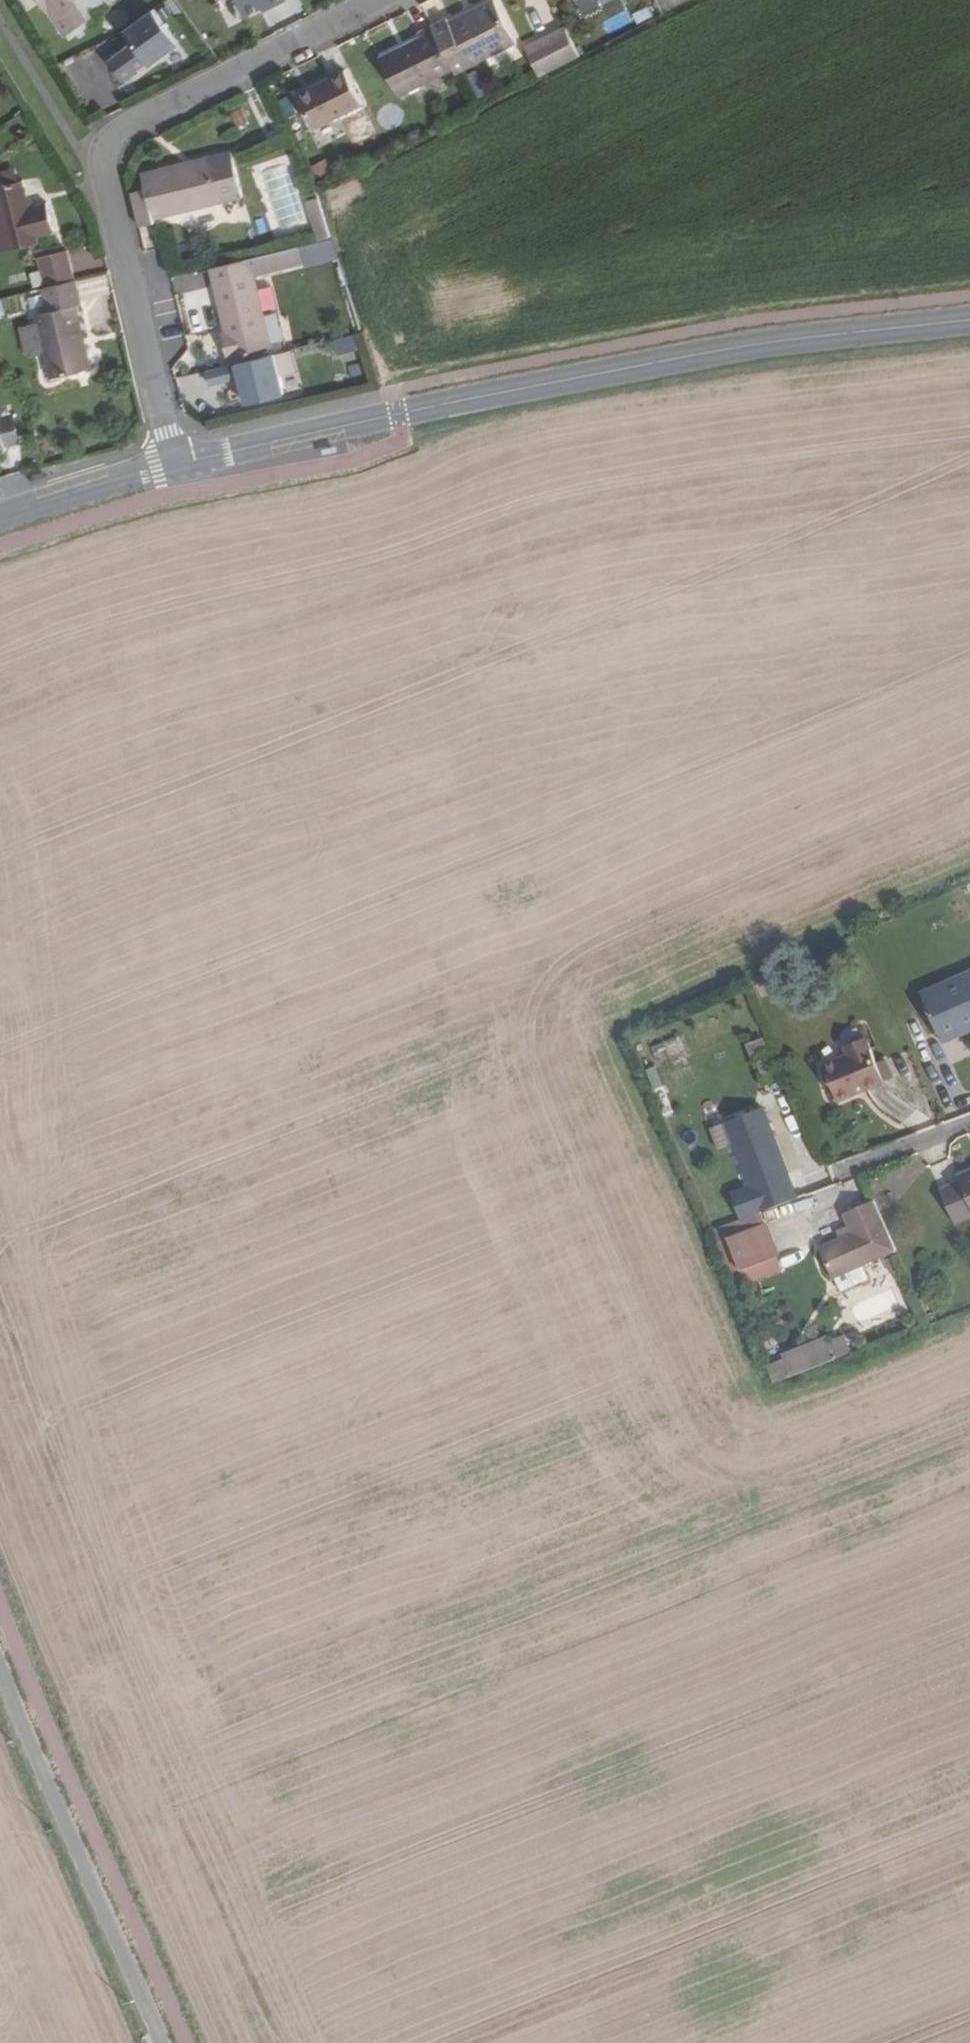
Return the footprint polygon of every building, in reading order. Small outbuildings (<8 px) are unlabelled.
[(68,35),(87,22),(72,1),(74,0),(42,0),(68,35)] [(245,15),(271,2),(273,6),(285,0),(238,0),(245,15)] [(448,19),(433,27),(453,67),(456,73),(471,66),(470,63),(515,40),(495,0),(450,23),(448,19)] [(180,46),(154,9),(125,29),(135,44),(111,62),(123,79),(148,61),(151,66),(180,46)] [(541,74),(580,55),(565,26),(527,45),(541,74)] [(399,94),(453,67),(433,27),(419,33),(421,38),(381,58),(399,94)] [(314,130),(363,106),(346,71),(297,95),(314,130)] [(373,114),(349,115),(350,138),(373,137),(373,114)] [(146,189),(132,192),(140,226),(155,223),(153,217),(242,196),(232,153),(143,175),(146,189)] [(18,183),(14,168),(0,172),(0,188),(18,183)] [(9,249),(39,241),(37,237),(53,233),(46,204),(30,207),(24,182),(18,183),(0,188),(0,214),(9,249)] [(329,236),(318,196),(305,200),(318,239),(329,236)] [(0,214),(0,251),(9,249),(0,214)] [(228,339),(224,341),(228,359),(271,349),(253,275),(301,263),(297,247),(249,259),(212,268),(226,330),(228,339)] [(40,256),(47,286),(75,281),(76,280),(70,250),(40,256)] [(81,304),(75,281),(47,286),(44,288),(50,312),(38,315),(52,378),(90,368),(76,306),(81,304)] [(338,339),(341,353),(360,349),(357,335),(338,339)] [(285,354),(240,361),(247,403),(292,396),(285,354)] [(209,369),(211,384),(240,381),(238,365),(209,369)] [(19,448),(18,442),(12,415),(11,410),(0,412),(0,452),(19,448)] [(32,439),(26,412),(12,415),(18,442),(32,439)] [(335,447),(319,450),(321,456),(337,453),(335,447)] [(46,471),(31,476),(33,485),(48,480),(46,471)] [(969,980),(969,970),(919,992),(923,1001),(969,980)] [(923,1001),(937,1034),(969,1020),(969,980),(923,1001)] [(937,1034),(941,1043),(969,1030),(969,1020),(937,1034)] [(888,1081),(871,1041),(850,1049),(852,1054),(827,1064),(842,1100),(888,1081)] [(698,1071),(678,1078),(682,1087),(702,1080),(698,1071)] [(806,1195),(807,1194),(798,1170),(786,1174),(762,1108),(726,1122),(751,1186),(760,1211),(776,1205),(806,1195)] [(959,1176),(962,1182),(942,1191),(954,1220),(969,1213),(969,1172),(959,1176)] [(862,1264),(895,1250),(874,1203),(844,1217),(852,1234),(821,1248),(833,1277),(836,1276),(862,1264)] [(776,1254),(764,1221),(760,1211),(713,1228),(717,1238),(726,1235),(738,1268),(776,1254)] [(862,1264),(836,1276),(839,1286),(837,1286),(839,1291),(842,1292),(849,1289),(848,1287),(862,1281),(863,1283),(870,1280),(871,1277),(869,1272),(866,1273),(862,1264)] [(849,1353),(843,1336),(829,1342),(835,1359),(849,1353)] [(829,1342),(768,1365),(774,1381),(835,1359),(829,1342)]
